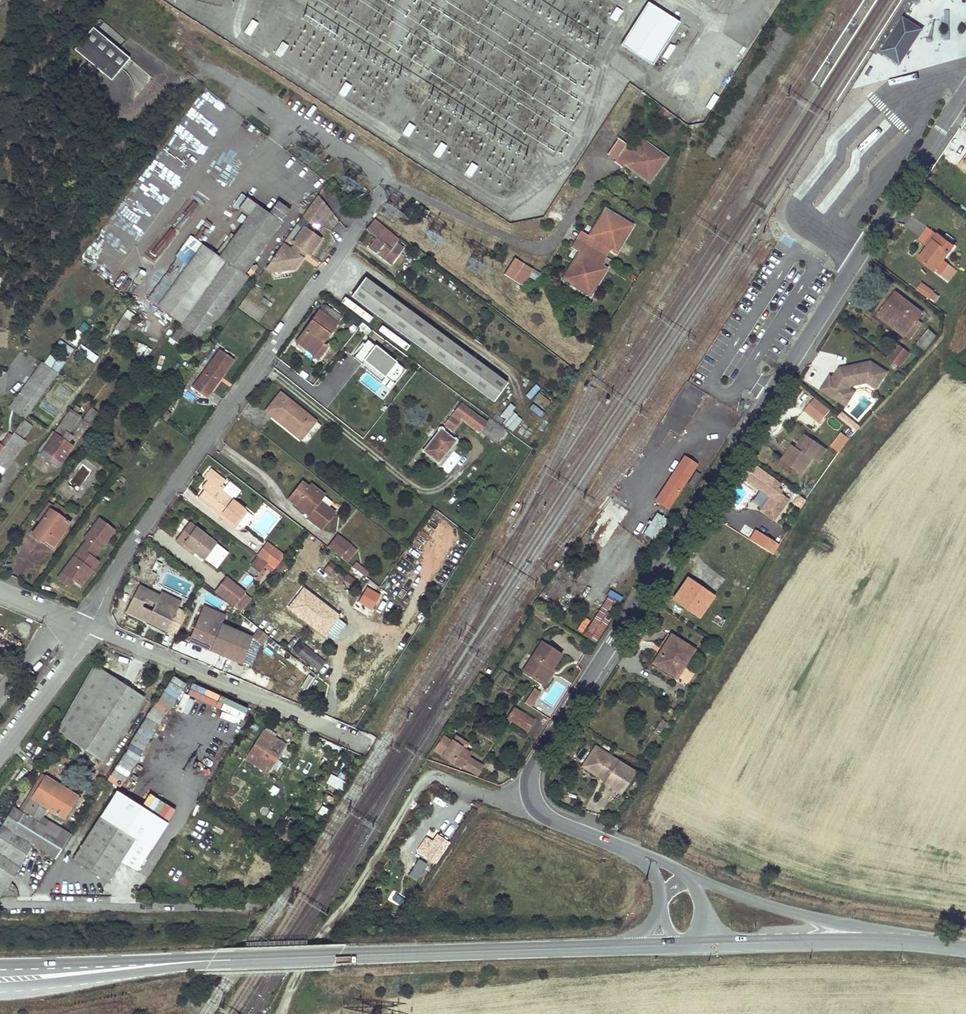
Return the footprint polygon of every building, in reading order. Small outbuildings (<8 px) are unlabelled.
[(681,23),(648,3),(622,45),(654,66),(681,23)] [(617,7),(611,16),(616,20),(622,10),(617,7)] [(880,52),(899,64),(921,29),(903,17),(880,52)] [(253,20),(245,32),(250,35),(258,23),(253,20)] [(130,57),(93,26),(75,48),(111,80),(130,57)] [(283,42),(276,51),(281,55),(288,46),(283,42)] [(346,82),(340,92),(344,95),(351,85),(346,82)] [(669,112),(663,107),(659,114),(665,118),(669,112)] [(410,122),(403,132),(408,136),(415,126),(410,122)] [(623,167),(627,161),(652,179),(668,157),(655,148),(654,150),(641,141),(635,149),(620,138),(609,153),(617,159),(615,161),(623,167)] [(447,147),(441,142),(433,154),(439,158),(447,147)] [(649,182),(652,179),(627,161),(625,165),(649,182)] [(472,162),(466,172),(470,176),(477,166),(472,162)] [(330,210),(317,195),(302,216),(307,220),(324,217),(330,210)] [(281,223),(275,218),(256,204),(234,235),(222,252),(219,256),(226,262),(205,291),(172,337),(182,344),(191,331),(202,339),(247,277),(243,274),(281,223)] [(419,208),(416,215),(425,219),(428,212),(419,208)] [(605,208),(588,235),(592,237),(609,210),(605,208)] [(633,225),(609,210),(592,237),(588,235),(585,233),(580,241),(604,255),(609,247),(614,251),(622,237),(625,239),(633,225)] [(275,218),(281,223),(284,218),(278,214),(275,218)] [(375,219),(367,230),(376,237),(369,246),(391,263),(402,248),(396,243),(399,240),(375,219)] [(279,251),(270,263),(275,267),(289,265),(290,269),(294,268),(305,253),(308,255),(321,238),(304,226),(292,243),(294,244),(291,249),(279,251)] [(576,238),(580,241),(585,233),(580,230),(576,238)] [(217,258),(219,256),(222,252),(234,235),(230,233),(214,255),(217,258)] [(938,236),(920,259),(935,270),(944,259),(953,247),(938,236)] [(622,237),(614,251),(616,252),(625,239),(622,237)] [(570,246),(575,249),(580,241),(576,238),(570,246)] [(574,266),(571,264),(562,278),(590,295),(599,281),(597,279),(605,266),(600,262),(604,255),(580,241),(575,249),(579,251),(582,254),(574,266)] [(579,251),(571,264),(574,266),(582,254),(579,251)] [(193,282),(205,291),(226,262),(219,256),(217,258),(214,255),(211,259),(210,259),(193,282)] [(523,285),(533,268),(514,257),(504,274),(523,285)] [(940,274),(949,263),(944,259),(935,270),(940,274)] [(275,267),(270,263),(267,268),(272,272),(290,269),(289,265),(275,267)] [(597,279),(599,281),(608,267),(605,266),(597,279)] [(537,270),(530,280),(534,283),(541,273),(537,270)] [(368,281),(354,299),(496,404),(509,385),(368,281)] [(921,281),(915,289),(934,303),(940,295),(921,281)] [(896,293),(879,315),(905,336),(905,335),(909,330),(914,334),(919,327),(914,324),(919,317),(922,313),(896,293)] [(241,309),(258,319),(264,310),(247,300),(241,309)] [(141,309),(133,303),(124,315),(123,315),(115,328),(116,329),(111,336),(118,340),(141,309)] [(324,305),(297,342),(318,357),(328,345),(324,342),(342,317),(324,305)] [(919,317),(914,324),(919,327),(924,321),(919,317)] [(909,330),(905,335),(910,339),(914,334),(909,330)] [(368,368),(358,380),(382,399),(406,368),(366,337),(352,356),(368,368)] [(922,339),(917,344),(927,352),(932,346),(922,339)] [(145,358),(151,349),(141,343),(135,352),(145,358)] [(888,358),(900,367),(910,353),(899,344),(888,358)] [(79,345),(76,351),(95,361),(98,354),(79,345)] [(193,387),(206,397),(211,390),(209,389),(219,375),(221,376),(234,359),(220,349),(193,387)] [(820,390),(840,401),(850,385),(866,381),(876,387),(886,370),(869,360),(845,366),(846,369),(841,370),(837,368),(832,377),(828,376),(820,390)] [(9,406),(25,417),(58,373),(42,362),(9,406)] [(219,375),(209,389),(211,390),(221,376),(219,375)] [(840,401),(846,405),(854,391),(865,388),(872,392),(876,387),(866,381),(850,385),(840,401)] [(280,392),(265,411),(272,416),(273,415),(301,438),(315,421),(280,392)] [(814,396),(797,417),(814,430),(830,409),(814,396)] [(499,402),(490,415),(507,427),(516,415),(499,402)] [(461,404),(445,424),(453,430),(462,418),(496,444),(503,434),(506,437),(508,433),(506,432),(506,430),(490,418),(487,422),(461,404)] [(82,418),(83,419),(89,423),(98,412),(91,407),(83,418),(82,418)] [(53,431),(38,451),(47,457),(45,459),(51,463),(52,461),(58,465),(73,444),(68,440),(71,436),(68,434),(81,416),(71,409),(54,432),(53,431)] [(166,410),(161,417),(166,421),(171,414),(166,410)] [(301,438),(273,415),(272,416),(301,439),(301,438)] [(83,418),(81,416),(68,434),(71,436),(83,419),(82,418),(83,418)] [(14,432),(15,431),(0,420),(0,451),(14,432)] [(521,436),(529,425),(524,421),(515,432),(521,436)] [(14,432),(22,438),(28,430),(20,423),(15,431),(14,432)] [(439,431),(424,450),(438,462),(453,443),(455,442),(456,442),(456,440),(456,439),(455,439),(453,438),(444,431),(443,429),(442,428),(441,428),(440,428),(439,429),(439,431)] [(839,452),(850,438),(841,431),(830,446),(839,452)] [(5,468),(25,440),(22,438),(14,432),(0,451),(0,465),(5,468)] [(790,443),(780,458),(801,473),(812,458),(821,445),(803,433),(794,445),(790,443)] [(821,445),(812,458),(816,461),(826,448),(821,445)] [(684,457),(656,500),(668,508),(695,464),(684,457)] [(780,485),(749,461),(740,474),(748,481),(745,485),(751,489),(755,485),(771,497),(780,485)] [(204,489),(198,498),(208,506),(210,503),(220,511),(234,522),(244,509),(221,491),(218,488),(222,484),(225,480),(211,470),(204,478),(207,480),(201,487),(204,489)] [(301,482),(288,498),(295,504),(296,501),(311,512),(306,518),(322,529),(335,513),(320,501),(324,495),(310,484),(307,487),(301,482)] [(780,485),(771,497),(776,501),(785,488),(780,485)] [(111,501),(95,522),(97,523),(110,533),(126,512),(111,501)] [(51,510),(63,519),(69,510),(57,502),(51,510)] [(210,503),(208,506),(218,513),(220,511),(210,503)] [(50,509),(31,535),(39,540),(41,538),(53,546),(69,524),(63,519),(51,510),(50,509)] [(654,540),(668,519),(656,511),(643,532),(654,540)] [(97,523),(92,530),(105,540),(110,533),(97,523)] [(183,544),(204,559),(216,543),(188,523),(175,541),(182,546),(183,544)] [(92,530),(62,571),(73,580),(80,585),(110,544),(105,540),(92,530)] [(766,534),(762,540),(769,545),(773,539),(766,534)] [(336,536),(327,547),(347,562),(348,560),(350,558),(351,556),(356,551),(336,536)] [(634,539),(630,545),(642,553),(646,548),(634,539)] [(268,542),(259,556),(268,563),(275,568),(285,555),(268,542)] [(261,572),(268,563),(259,556),(251,565),(261,572)] [(351,556),(350,558),(348,560),(368,575),(371,571),(351,556)] [(619,560),(630,568),(633,563),(623,556),(619,560)] [(357,589),(360,585),(329,562),(325,568),(341,580),(342,578),(357,589)] [(62,571),(57,577),(68,586),(73,580),(62,571)] [(698,616),(711,598),(699,590),(701,587),(688,579),(674,599),(698,616)] [(226,580),(215,593),(233,608),(244,594),(226,580)] [(170,632),(179,637),(190,615),(181,610),(162,600),(163,597),(143,587),(130,613),(151,623),(152,621),(171,630),(170,632)] [(701,587),(699,590),(711,598),(713,596),(701,587)] [(611,589),(608,593),(618,601),(621,597),(611,589)] [(307,591),(297,604),(305,610),(302,613),(321,628),(324,624),(328,628),(336,617),(316,601),(317,599),(307,591)] [(365,591),(358,601),(370,610),(379,598),(372,593),(371,595),(365,591)] [(163,597),(162,600),(181,610),(184,603),(165,594),(163,597)] [(584,635),(596,642),(610,616),(598,609),(584,635)] [(321,628),(302,613),(299,617),(319,631),(321,628)] [(245,665),(257,639),(204,616),(193,642),(245,665)] [(583,632),(588,619),(582,616),(577,630),(583,632)] [(152,621),(151,623),(170,632),(171,630),(152,621)] [(672,635),(654,663),(677,677),(694,650),(672,635)] [(300,639),(292,648),(316,671),(325,662),(300,639)] [(524,672),(539,682),(549,668),(551,669),(559,656),(541,645),(524,672)] [(94,665),(57,731),(103,761),(143,698),(94,665)] [(298,691),(301,684),(307,687),(313,677),(290,665),(286,671),(298,677),(292,688),(298,691)] [(549,668),(539,682),(543,684),(552,670),(549,668)] [(122,789),(181,679),(168,672),(109,782),(122,789)] [(476,676),(467,690),(473,693),(481,680),(476,676)] [(533,706),(540,690),(532,686),(524,702),(533,706)] [(204,689),(201,696),(230,704),(232,697),(204,689)] [(239,706),(232,718),(237,721),(244,709),(239,706)] [(202,708),(196,719),(210,728),(211,728),(216,731),(217,733),(229,740),(228,743),(234,746),(240,736),(231,731),(234,726),(215,714),(214,716),(202,708)] [(514,708),(507,718),(526,730),(533,719),(514,708)] [(245,728),(251,713),(244,710),(238,726),(245,728)] [(661,719),(653,731),(657,735),(662,727),(668,731),(671,726),(661,719)] [(276,759),(278,759),(286,745),(282,742),(278,740),(265,731),(246,760),(267,773),(270,768),(269,766),(274,757),(276,758),(276,759)] [(461,765),(476,774),(481,766),(467,756),(469,753),(464,750),(460,747),(464,741),(456,736),(453,741),(451,741),(443,736),(434,750),(442,755),(441,756),(450,762),(451,761),(460,767),(461,765)] [(464,741),(460,747),(464,750),(468,744),(464,741)] [(582,766),(586,769),(597,753),(605,759),(607,755),(595,747),(582,766)] [(597,753),(586,769),(601,779),(603,776),(608,779),(605,782),(605,783),(620,793),(634,772),(607,755),(605,759),(597,753)] [(41,774),(18,810),(22,813),(45,776),(41,774)] [(0,829),(0,895),(17,895),(15,888),(10,883),(32,846),(55,859),(71,834),(42,816),(47,808),(64,818),(78,797),(45,776),(22,813),(13,807),(0,829)] [(336,795),(341,783),(334,780),(329,792),(336,795)] [(99,815),(72,859),(108,882),(136,837),(99,815)] [(425,855),(439,865),(453,846),(439,836),(434,843),(425,855)] [(425,855),(434,843),(428,838),(419,851),(425,855)] [(246,854),(252,857),(256,850),(250,847),(246,854)] [(229,865),(226,869),(237,876),(239,872),(229,865)] [(220,881),(218,891),(232,893),(233,884),(220,881)]
